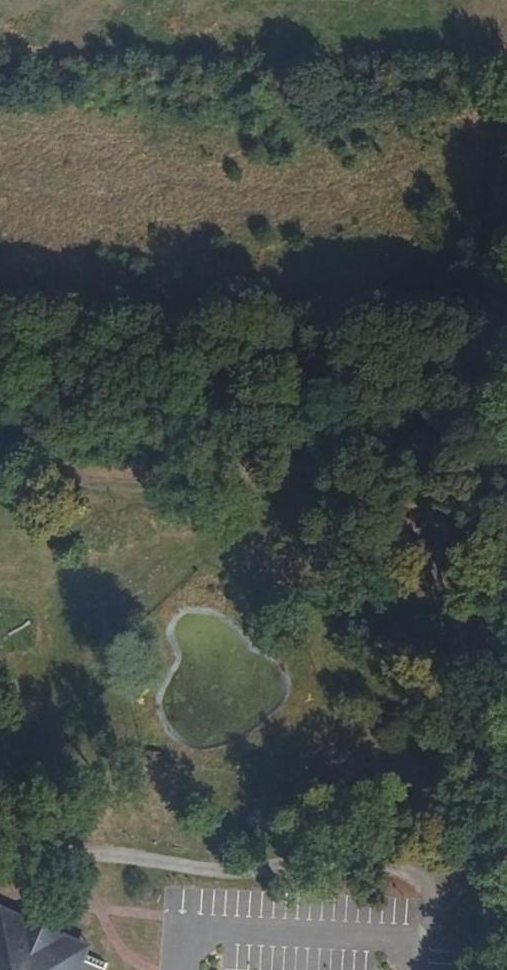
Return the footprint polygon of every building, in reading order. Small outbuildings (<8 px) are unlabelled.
[(8,906),(0,903),(0,919),(1,919),(8,906)] [(104,958),(82,948),(78,955),(70,949),(75,936),(8,906),(1,919),(0,919),(0,969),(99,969),(104,958)] [(78,955),(82,948),(85,940),(75,936),(70,949),(78,955)]
